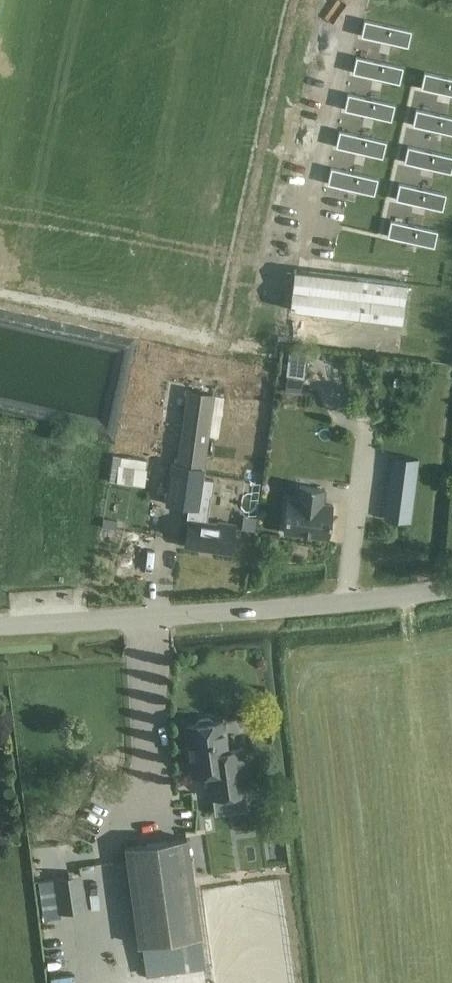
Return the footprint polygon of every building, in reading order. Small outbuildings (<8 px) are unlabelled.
[(363,39),(411,50),(415,34),(367,23),(363,39)] [(355,75),(402,87),(406,72),(358,59),(355,75)] [(451,99),(451,82),(427,76),(423,92),(451,99)] [(346,113),(394,124),(397,107),(350,97),(346,113)] [(451,137),(451,121),(418,113),(415,128),(451,137)] [(337,150),(385,161),(389,144),(341,133),(337,150)] [(451,176),(451,174),(451,159),(410,149),(406,165),(451,176)] [(377,196),(380,181),(333,170),(329,185),(377,196)] [(397,202),(442,213),(446,197),(401,186),(397,202)] [(434,250),(438,234),(392,223),(388,239),(434,250)] [(290,308),(402,322),(407,284),(407,282),(294,269),(290,308)] [(303,377),(306,350),(288,349),(286,376),(303,377)] [(185,547),(231,553),(235,525),(208,522),(210,495),(213,495),(214,479),(204,477),(214,394),(186,390),(176,463),(172,462),(165,505),(187,508),(186,520),(188,521),(185,547)] [(114,481),(150,483),(151,456),(115,454),(114,481)] [(282,531),(327,536),(331,504),(321,503),(323,488),(297,485),(296,500),(286,498),(282,531)] [(117,520),(103,518),(102,526),(116,528),(117,520)] [(223,720),(214,721),(210,719),(200,720),(198,723),(187,725),(194,774),(222,770),(223,781),(209,783),(211,797),(247,792),(241,748),(227,750),(223,720)] [(126,847),(139,944),(201,935),(187,838),(126,847)] [(53,877),(59,913),(87,909),(82,873),(53,877)]
